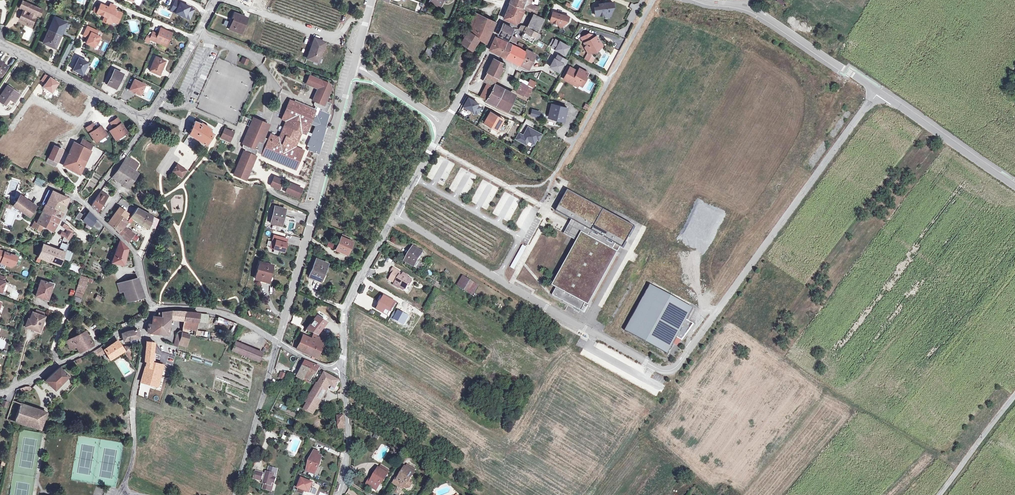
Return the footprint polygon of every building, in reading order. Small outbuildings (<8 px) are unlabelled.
[(189,19),(193,9),(188,7),(179,3),(180,2),(175,0),(174,0),(171,8),(176,10),(180,12),(178,15),(189,19)] [(473,1),(470,0),(466,0),(464,11),(471,12),(473,1)] [(510,3),(521,8),(522,8),(535,14),(538,7),(531,4),(533,0),(510,0),(509,3),(510,3)] [(42,10),(22,1),(19,7),(23,9),(19,19),(32,24),(36,15),(39,16),(42,10)] [(603,15),(610,14),(613,7),(612,2),(599,4),(599,6),(594,7),(595,16),(603,15)] [(510,3),(507,11),(518,16),(522,8),(521,8),(510,3)] [(106,6),(100,4),(98,9),(96,8),(94,12),(105,16),(102,21),(109,24),(115,22),(117,17),(119,16),(120,17),(121,13),(117,11),(114,12),(113,11),(114,8),(115,6),(110,4),(108,9),(107,8),(106,6)] [(518,16),(507,11),(504,18),(515,23),(516,20),(518,21),(520,17),(518,16)] [(568,16),(552,11),(549,20),(556,22),(562,24),(567,20),(568,16)] [(478,39),(485,43),(493,26),(482,20),(484,17),(474,12),(473,16),(475,17),(471,27),(470,32),(467,39),(464,37),(461,43),(472,50),(478,39)] [(247,18),(233,13),(231,19),(232,19),(229,29),(238,33),(241,25),(244,26),(247,18)] [(544,19),(544,18),(535,14),(531,22),(540,27),(544,19)] [(54,17),(49,30),(60,35),(62,28),(64,29),(66,22),(54,17)] [(495,22),(484,17),(482,20),(493,26),(495,22)] [(525,28),(524,31),(537,39),(539,34),(537,33),(540,27),(531,22),(527,30),(525,28)] [(503,23),(498,34),(515,43),(517,38),(510,35),(513,28),(503,23)] [(29,41),(33,30),(26,27),(21,38),(29,41)] [(88,37),(88,38),(85,43),(94,47),(95,44),(96,44),(98,40),(97,40),(99,37),(95,35),(97,31),(87,27),(83,36),(86,37),(87,36),(88,37)] [(157,35),(152,32),(150,39),(149,40),(162,45),(163,42),(167,43),(171,33),(160,29),(157,35)] [(57,41),(60,35),(49,30),(43,43),(55,48),(58,42),(57,41)] [(537,39),(524,31),(521,37),(532,43),(533,41),(535,42),(537,39)] [(588,33),(581,37),(586,46),(585,47),(588,52),(592,50),(592,49),(597,46),(597,47),(598,46),(597,44),(600,43),(597,36),(595,36),(594,36),(590,38),(589,36),(588,33)] [(425,51),(421,58),(427,62),(430,55),(439,39),(433,36),(425,51)] [(496,53),(502,40),(495,37),(489,49),(496,53)] [(325,42),(313,39),(306,59),(318,63),(325,42)] [(550,47),(555,49),(559,41),(555,39),(550,47)] [(512,44),(502,40),(496,53),(506,57),(512,44)] [(559,41),(555,49),(565,54),(569,45),(560,40),(559,41)] [(517,47),(512,44),(506,57),(520,64),(526,52),(517,47)] [(526,50),(526,52),(520,64),(529,68),(535,54),(526,50)] [(587,53),(583,59),(591,63),(594,57),(587,53)] [(567,59),(557,54),(555,58),(564,62),(565,63),(567,59)] [(165,61),(155,57),(152,64),(153,65),(150,71),(159,75),(165,61)] [(554,57),(549,66),(559,72),(564,62),(555,58),(554,57)] [(88,62),(78,58),(73,70),(82,74),(88,62)] [(242,58),(240,64),(247,66),(249,60),(242,58)] [(498,77),(501,71),(504,67),(501,66),(503,62),(495,58),(488,72),(497,77),(498,77)] [(570,67),(563,79),(573,84),(574,82),(578,84),(580,81),(583,83),(586,77),(585,77),(587,72),(582,69),(577,71),(570,67)] [(122,74),(114,70),(107,84),(111,86),(112,85),(116,87),(122,74)] [(497,77),(488,72),(484,81),(487,83),(492,85),(497,77)] [(320,88),(329,91),(331,87),(330,81),(310,73),(306,82),(318,87),(320,88)] [(530,79),(527,84),(533,88),(536,82),(530,79)] [(133,80),(128,90),(139,95),(144,85),(133,80)] [(530,99),(535,88),(533,88),(527,84),(522,82),(516,92),(529,98),(530,99)] [(487,83),(484,89),(489,92),(492,85),(487,83)] [(514,95),(494,85),(486,100),(507,110),(514,95)] [(7,86),(0,96),(0,102),(5,105),(9,98),(14,102),(19,94),(7,86)] [(312,101),(314,102),(320,88),(318,87),(312,101)] [(294,102),(289,100),(281,119),(286,121),(278,138),(270,134),(267,140),(262,138),(268,124),(263,122),(262,124),(258,122),(258,120),(253,118),(246,135),(242,144),(242,146),(243,149),(244,149),(233,175),(244,180),(248,170),(246,169),(248,165),(250,166),(256,152),(262,154),(261,156),(295,170),(303,150),(298,148),(292,146),(294,142),(296,143),(301,133),(305,134),(305,133),(309,124),(315,126),(311,136),(309,139),(307,146),(309,146),(307,150),(317,154),(319,149),(320,145),(325,127),(323,126),(328,113),(326,113),(330,104),(325,101),(329,91),(320,88),(314,102),(313,103),(313,104),(313,105),(314,106),(316,107),(316,109),(315,111),(294,102)] [(486,99),(489,92),(484,89),(480,97),(486,99)] [(478,103),(468,97),(462,109),(466,111),(468,108),(477,113),(480,107),(477,105),(478,103)] [(295,100),(294,102),(315,111),(316,109),(295,100)] [(567,107),(552,103),(548,115),(556,117),(555,119),(564,121),(567,107)] [(503,118),(490,111),(484,123),(489,126),(490,125),(497,129),(503,118)] [(577,118),(582,121),(585,114),(580,111),(577,118)] [(115,127),(109,131),(115,138),(125,131),(116,118),(110,123),(112,126),(114,125),(115,127)] [(200,124),(193,122),(189,135),(206,145),(211,137),(212,138),(214,135),(209,132),(210,129),(201,123),(200,124)] [(94,141),(105,134),(99,126),(94,130),(93,128),(94,127),(92,124),(85,128),(94,141)] [(512,125),(503,141),(506,143),(515,127),(512,125)] [(517,128),(515,127),(506,143),(509,145),(517,128)] [(525,146),(527,142),(533,145),(536,140),(538,141),(541,136),(527,128),(522,137),(519,142),(519,143),(525,146)] [(224,129),(220,137),(229,141),(232,133),(224,129)] [(311,136),(305,133),(305,134),(301,133),(296,143),(294,142),(292,146),(298,148),(303,137),(309,139),(311,136)] [(82,140),(79,145),(90,151),(92,146),(82,140)] [(79,145),(73,142),(63,166),(79,174),(90,151),(79,145)] [(54,146),(48,158),(57,162),(62,150),(54,146)] [(122,164),(112,177),(128,188),(138,173),(134,171),(138,164),(127,156),(121,163),(122,164)] [(186,170),(177,165),(172,172),(181,177),(186,170)] [(282,181),(273,177),(270,186),(278,189),(282,181)] [(301,189),(288,183),(285,192),(297,197),(301,189)] [(103,188),(99,193),(92,202),(92,204),(92,205),(92,206),(93,207),(97,212),(106,198),(109,193),(103,188)] [(636,227),(568,190),(556,211),(572,220),(568,227),(564,234),(577,241),(552,286),(556,288),(552,295),(563,301),(563,303),(579,312),(580,311),(584,313),(588,306),(589,306),(619,253),(617,252),(620,247),(624,249),(636,227)] [(52,191),(37,222),(43,226),(53,231),(68,199),(52,191)] [(29,217),(35,208),(19,197),(13,206),(29,217)] [(107,223),(113,228),(121,217),(127,222),(131,216),(119,207),(107,223)] [(285,209),(274,207),(270,223),(281,226),(285,209)] [(152,216),(137,208),(131,216),(134,219),(148,228),(148,226),(152,216)] [(99,230),(102,226),(89,213),(88,215),(85,213),(83,215),(79,212),(74,219),(79,221),(80,219),(88,224),(88,223),(99,230)] [(131,216),(127,222),(123,226),(126,229),(134,219),(131,216)] [(158,219),(152,216),(148,226),(154,229),(158,219)] [(128,242),(129,242),(134,234),(126,229),(123,226),(127,222),(121,217),(113,228),(122,237),(128,242)] [(40,232),(43,226),(37,222),(34,229),(40,232)] [(270,248),(283,252),(287,239),(274,236),(270,248)] [(348,240),(341,237),(335,250),(346,255),(352,242),(348,240)] [(123,265),(127,249),(119,241),(116,248),(115,251),(111,263),(123,265)] [(38,257),(46,260),(50,250),(45,248),(41,247),(38,257)] [(423,253),(413,247),(405,261),(407,262),(405,264),(415,270),(416,268),(420,262),(417,261),(423,253)] [(63,255),(62,258),(68,260),(71,251),(67,249),(66,251),(65,250),(63,255)] [(63,255),(50,250),(46,260),(59,265),(62,258),(63,255)] [(11,266),(14,264),(17,256),(0,251),(0,261),(1,261),(5,263),(5,264),(11,266)] [(327,264),(316,259),(308,276),(320,281),(327,264)] [(272,265),(259,262),(255,279),(260,281),(261,279),(266,280),(268,272),(270,273),(272,265)] [(395,268),(392,273),(395,275),(391,282),(398,286),(397,288),(402,291),(402,290),(407,293),(409,292),(412,286),(413,287),(415,283),(414,278),(410,276),(410,275),(406,272),(404,276),(402,275),(403,274),(402,271),(395,268)] [(463,275),(456,285),(473,296),(479,286),(463,275)] [(79,278),(75,292),(82,294),(87,278),(80,276),(79,278)] [(129,301),(144,297),(137,278),(123,282),(129,301)] [(48,283),(41,280),(36,296),(47,300),(52,287),(47,286),(48,283)] [(126,302),(129,301),(123,282),(117,284),(120,293),(123,292),(126,302)] [(693,308),(691,307),(691,309),(652,287),(653,286),(651,285),(625,331),(627,332),(628,331),(667,352),(666,353),(668,354),(674,344),(677,338),(681,340),(693,324),(687,320),(693,308)] [(397,303),(384,296),(377,309),(389,316),(397,303)] [(159,313),(158,317),(165,318),(164,324),(162,324),(159,334),(163,334),(168,335),(169,331),(169,328),(170,319),(171,311),(159,313)] [(170,319),(184,320),(186,312),(171,311),(170,319)] [(36,313),(32,312),(30,319),(28,319),(25,327),(35,331),(40,332),(42,326),(41,326),(45,316),(42,316),(36,313)] [(198,322),(199,313),(186,312),(184,320),(197,322),(198,322)] [(208,323),(208,314),(199,313),(198,322),(208,323)] [(316,315),(306,329),(314,333),(315,332),(320,326),(321,327),(325,321),(319,317),(316,315)] [(165,318),(158,317),(153,316),(152,324),(148,324),(147,333),(159,334),(162,324),(164,324),(165,318)] [(218,316),(215,323),(233,331),(236,324),(218,316)] [(195,331),(197,322),(184,320),(181,332),(188,334),(189,330),(195,331)] [(127,332),(122,334),(123,341),(139,337),(138,334),(138,331),(137,329),(127,332)] [(330,336),(315,332),(314,333),(306,329),(304,332),(312,335),(310,339),(320,343),(322,339),(329,341),(330,336)] [(76,347),(79,353),(93,345),(85,331),(65,342),(70,350),(76,347)] [(185,347),(188,334),(181,332),(178,344),(185,347)] [(236,336),(232,333),(228,344),(227,345),(231,347),(236,336)] [(310,339),(303,335),(300,341),(296,349),(315,357),(318,349),(321,343),(320,343),(310,339)] [(328,346),(340,348),(340,338),(330,336),(329,341),(328,346)] [(111,359),(123,351),(122,350),(117,341),(105,349),(111,359)] [(144,371),(161,376),(163,365),(152,362),(154,343),(146,341),(145,361),(146,361),(144,371)] [(236,341),(232,351),(259,362),(263,353),(236,341)] [(100,347),(94,351),(98,357),(104,353),(100,347)] [(304,381),(306,378),(313,365),(307,363),(300,374),(299,378),(304,381)] [(313,365),(306,378),(308,379),(312,381),(314,376),(316,376),(320,368),(313,365)] [(294,366),(291,373),(296,376),(297,373),(299,369),(294,366)] [(68,376),(60,367),(52,374),(51,373),(50,374),(51,376),(46,380),(55,389),(68,376)] [(161,376),(144,371),(141,381),(158,386),(161,376)] [(281,372),(279,378),(285,381),(288,374),(281,372)] [(336,389),(340,382),(328,374),(325,373),(318,384),(312,395),(322,400),(330,385),(336,389)] [(655,373),(652,378),(662,383),(665,378),(655,373)] [(161,376),(158,386),(159,386),(164,387),(167,377),(162,376),(161,376)] [(308,402),(310,403),(317,408),(322,400),(312,395),(308,402)] [(504,398),(498,408),(502,409),(507,400),(504,398)] [(13,400),(6,419),(40,429),(43,423),(35,421),(37,412),(20,406),(21,403),(13,400)] [(35,421),(43,423),(46,412),(21,403),(20,406),(37,412),(35,421)] [(310,403),(307,410),(314,413),(317,408),(310,403)] [(315,451),(307,471),(316,474),(322,457),(318,455),(319,453),(315,451)] [(263,473),(256,471),(254,479),(261,481),(262,480),(264,481),(263,483),(264,484),(263,489),(270,491),(272,482),(274,483),(275,483),(276,478),(274,477),(275,474),(276,475),(278,469),(269,467),(268,472),(267,472),(266,475),(263,474),(263,473)] [(397,476),(393,483),(403,488),(404,486),(406,488),(409,487),(411,483),(408,481),(409,479),(414,472),(405,467),(399,476),(399,477),(397,476)] [(370,477),(366,483),(376,489),(381,482),(382,483),(387,473),(378,468),(373,477),(372,478),(370,477)] [(305,492),(311,494),(316,483),(302,478),(297,492),(304,494),(305,492)]
